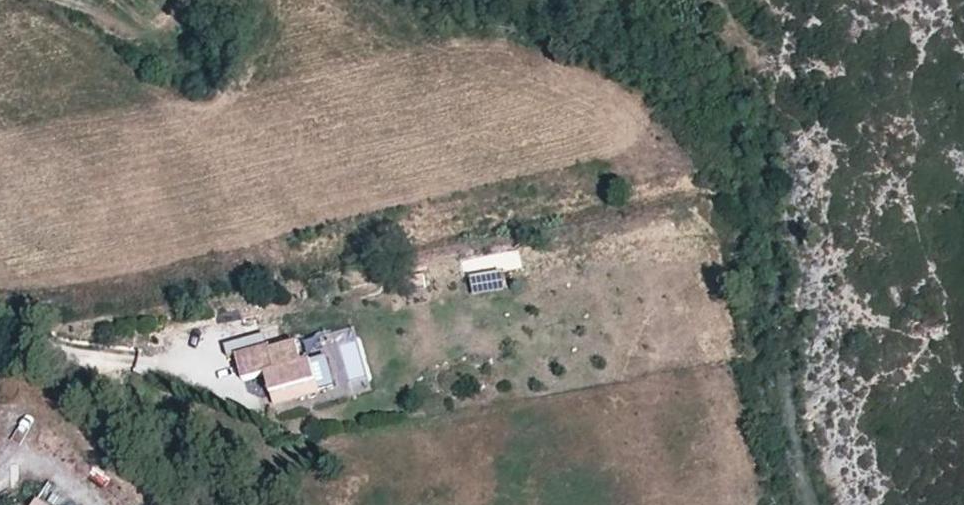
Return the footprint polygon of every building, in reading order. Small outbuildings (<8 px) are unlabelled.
[(474,296),(506,290),(502,270),(470,276),(474,296)] [(266,375),(275,405),(320,392),(312,362),(303,364),(297,342),(270,350),(269,347),(237,356),(244,381),(266,375)]
